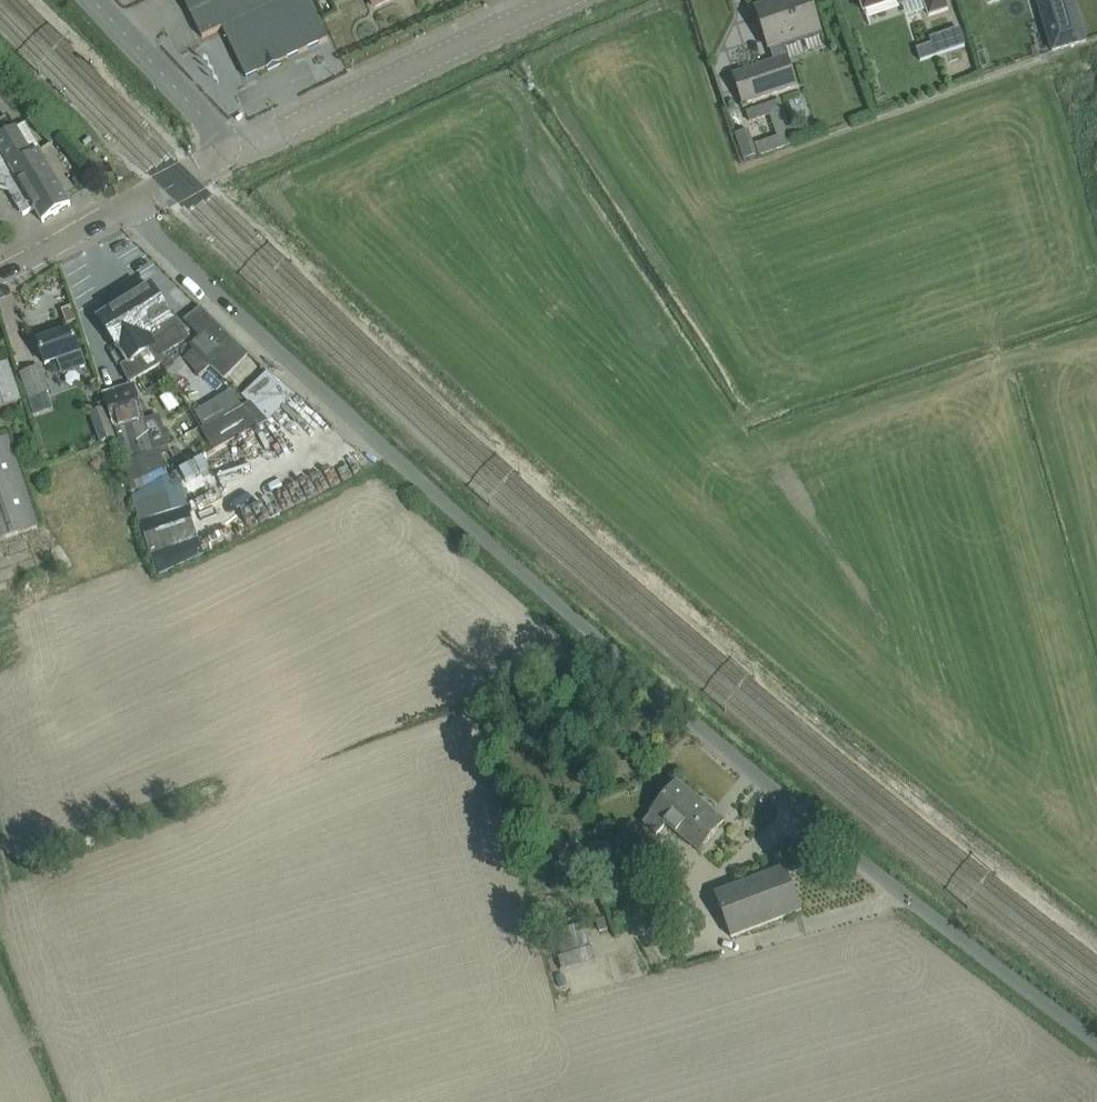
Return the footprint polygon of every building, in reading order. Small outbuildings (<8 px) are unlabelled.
[(309,0),(184,0),(202,38),(222,28),(246,79),(328,40),(309,0)] [(813,12),(809,0),(781,0),(755,9),(769,49),(774,61),(733,75),(743,105),(796,87),(786,57),(784,58),(779,45),(820,31),(813,12)] [(864,12),(897,0),(860,0),(864,12)] [(929,15),(947,9),(944,0),(924,0),(929,15)] [(1052,52),(1086,42),(1074,0),(1037,0),(1052,52)] [(15,130),(8,118),(0,122),(0,189),(8,191),(22,215),(33,208),(42,222),(70,205),(37,152),(31,156),(15,130)] [(185,340),(152,287),(100,319),(127,363),(122,366),(130,383),(162,364),(157,356),(185,340)] [(234,342),(198,310),(182,321),(199,336),(190,346),(210,366),(223,355),(234,342)] [(71,329),(37,341),(46,365),(59,361),(63,373),(71,371),(84,366),(71,329)] [(7,362),(0,364),(0,407),(20,400),(7,362)] [(49,392),(40,365),(19,373),(28,399),(49,392)] [(145,420),(134,385),(105,393),(115,429),(145,420)] [(50,408),(46,397),(30,402),(33,413),(50,408)] [(213,452),(261,426),(248,404),(201,430),(213,452)] [(154,452),(145,420),(115,429),(125,460),(154,452)] [(40,526),(9,436),(0,439),(0,540),(40,526)] [(188,508),(139,523),(156,579),(204,554),(188,508)] [(651,813),(642,824),(656,835),(665,825),(698,852),(724,822),(697,799),(693,804),(673,787),(651,813)] [(801,911),(785,869),(715,896),(731,938),(801,911)] [(605,915),(596,918),(600,929),(608,927),(605,915)] [(593,944),(558,955),(562,967),(597,957),(593,944)]
